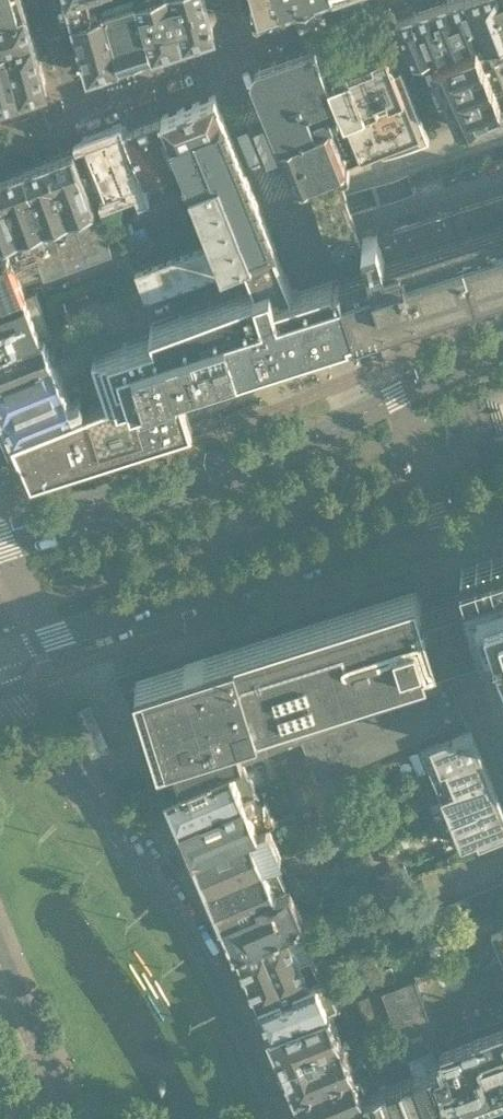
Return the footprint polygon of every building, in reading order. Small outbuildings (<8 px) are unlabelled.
[(26,11),(23,0),(0,0),(0,17),(26,11)] [(105,7),(94,10),(91,0),(68,0),(86,67),(94,71),(120,62),(105,7)] [(105,7),(120,62),(151,52),(137,0),(103,0),(105,7)] [(151,52),(182,42),(171,0),(137,0),(151,52)] [(205,0),(171,0),(182,42),(208,33),(212,26),(205,0)] [(277,0),(250,0),(254,14),(261,18),(280,11),(277,0)] [(296,0),(277,0),(280,11),(298,5),(296,0)] [(449,0),(442,0),(431,4),(448,46),(464,40),(449,0)] [(467,0),(449,0),(464,40),(470,38),(480,35),(467,0)] [(480,35),(483,42),(488,41),(502,35),(502,0),(467,0),(480,35)] [(448,46),(431,4),(414,10),(431,52),(448,46)] [(431,52),(414,10),(399,15),(397,20),(413,58),(427,53),(431,52)] [(0,17),(0,45),(5,44),(32,36),(26,11),(0,17)] [(45,81),(32,36),(5,44),(20,96),(42,89),(43,88),(43,87),(44,86),(45,85),(45,84),(45,83),(45,82),(45,81)] [(432,65),(475,50),(470,38),(464,40),(448,46),(431,52),(427,53),(432,65)] [(5,44),(0,45),(0,103),(20,96),(5,44)] [(340,108),(326,74),(315,46),(259,66),(255,76),(278,133),(340,108)] [(429,138),(400,66),(399,67),(391,47),(387,49),(386,48),(384,49),(383,46),(333,66),(334,69),(332,70),(333,71),(326,74),(340,108),(360,158),(381,149),(382,154),(382,156),(429,138)] [(475,50),(432,65),(440,85),(483,69),(475,50)] [(483,69),(440,85),(448,104),(491,89),(483,69)] [(500,111),(491,89),(448,104),(458,127),(500,111)] [(269,229),(225,121),(215,94),(161,114),(180,165),(189,186),(211,177),(233,233),(243,257),(243,259),(248,257),(247,257),(275,247),(276,247),(274,242),(273,243),(268,229),(269,229)] [(360,158),(340,108),(278,133),(298,183),(347,163),(360,158)] [(180,165),(161,114),(124,129),(144,179),(156,174),(159,182),(170,177),(176,191),(189,186),(180,165)] [(144,179),(124,129),(105,135),(128,194),(147,186),(144,179)] [(128,194),(105,135),(86,143),(105,193),(106,192),(110,201),(128,194)] [(86,143),(73,148),(91,198),(105,193),(86,143)] [(73,148),(47,157),(68,215),(94,205),(91,198),(73,148)] [(47,157),(23,166),(44,224),(68,215),(47,157)] [(345,186),(342,175),(348,173),(349,173),(349,172),(349,171),(349,170),(349,169),(347,163),(298,183),(299,186),(300,186),(301,187),(302,187),(303,187),(310,185),(314,196),(326,234),(330,248),(361,238),(357,224),(345,186)] [(23,166),(0,175),(0,180),(19,234),(21,233),(37,227),(44,224),(23,166)] [(19,234),(0,180),(0,241),(19,234)] [(502,280),(502,193),(361,238),(330,248),(338,274),(355,327),(502,280)] [(113,252),(100,216),(41,238),(37,227),(21,233),(24,242),(18,244),(32,279),(43,275),(44,278),(113,252)] [(223,265),(213,241),(212,238),(135,266),(133,260),(126,265),(129,273),(127,274),(137,299),(146,296),(145,293),(223,265)] [(18,244),(7,248),(0,251),(0,299),(1,301),(24,292),(35,288),(33,282),(32,279),(18,244)] [(176,384),(311,341),(330,335),(355,327),(338,274),(312,282),(296,287),(296,286),(292,288),(286,272),(286,273),(275,247),(247,257),(248,257),(243,259),(254,284),(150,323),(153,332),(93,351),(107,398),(74,411),(12,435),(22,457),(25,465),(43,475),(193,427),(181,390),(178,391),(176,384)] [(1,301),(2,304),(0,304),(0,307),(1,309),(0,309),(0,350),(41,334),(41,335),(44,334),(43,334),(52,330),(44,310),(49,308),(47,302),(42,304),(35,288),(24,292),(1,301)] [(0,350),(0,378),(53,357),(44,334),(41,335),(41,334),(0,350)] [(53,357),(0,378),(0,407),(2,411),(65,387),(61,377),(68,374),(60,354),(53,357)] [(65,387),(2,411),(12,435),(74,411),(74,409),(78,408),(69,385),(65,387)] [(28,595),(46,586),(52,584),(51,580),(94,563),(84,541),(68,506),(63,496),(21,517),(15,505),(0,513),(0,609),(28,595)] [(460,565),(464,579),(461,580),(463,585),(421,598),(439,649),(477,637),(479,636),(497,631),(502,646),(502,551),(460,565)] [(457,695),(439,649),(421,598),(419,591),(239,648),(176,669),(149,677),(121,686),(133,712),(166,790),(241,758),(256,751),(299,734),(318,779),(465,717),(461,706),(457,695)] [(71,703),(89,749),(94,747),(99,746),(105,743),(109,742),(91,695),(71,703)] [(479,748),(471,727),(422,747),(422,748),(410,753),(418,773),(430,768),(479,748)] [(495,786),(479,748),(430,768),(461,844),(477,837),(479,842),(502,832),(502,806),(495,786)] [(252,791),(255,790),(255,788),(264,784),(262,780),(268,778),(256,751),(241,758),(166,790),(180,822),(252,791)] [(344,793),(349,806),(358,802),(353,790),(344,793)] [(252,791),(180,822),(193,854),(267,823),(275,820),(265,798),(256,802),(252,791)] [(281,856),(267,823),(193,854),(207,887),(275,858),(281,856)] [(390,864),(407,857),(400,840),(383,847),(390,864)] [(257,899),(287,886),(275,858),(207,887),(221,919),(259,904),(257,899)] [(351,867),(365,896),(376,891),(363,862),(351,867)] [(376,890),(409,877),(403,864),(371,878),(376,890)] [(502,878),(502,880),(435,907),(444,929),(502,905),(502,877),(502,878)] [(304,921),(288,885),(287,886),(257,899),(259,904),(221,919),(234,950),(235,950),(285,928),(297,924),(304,921)] [(285,928),(235,950),(241,962),(239,962),(253,993),(254,992),(258,1002),(257,1003),(258,1004),(281,994),(293,989),(321,977),(320,976),(311,955),(297,924),(285,928)] [(492,931),(502,959),(502,927),(492,931)] [(371,987),(396,978),(391,965),(379,970),(374,958),(362,962),(371,987)] [(339,977),(357,970),(354,963),(336,971),(339,977)] [(281,994),(258,1004),(270,1031),(328,1008),(336,1005),(324,975),(320,976),(321,977),(293,989),(295,994),(283,999),(281,994)] [(382,987),(414,1070),(445,1058),(437,1038),(413,976),(413,975),(382,987)] [(390,1016),(379,989),(369,992),(380,1020),(390,1016)] [(328,1008),(270,1031),(278,1051),(282,1062),(340,1037),(337,1028),(344,1025),(336,1005),(328,1008)] [(437,1038),(445,1058),(477,1046),(502,1036),(502,1012),(437,1038)] [(477,1046),(497,1096),(502,1093),(502,1036),(477,1046)] [(353,1070),(366,1064),(357,1042),(345,1047),(340,1037),(282,1062),(288,1073),(296,1092),(297,1093),(353,1070)] [(477,1046),(445,1058),(464,1108),(497,1096),(477,1046)] [(412,1072),(403,1048),(395,1052),(394,1052),(401,1067),(383,1074),(386,1082),(412,1072)] [(445,1058),(414,1070),(412,1072),(431,1118),(436,1118),(464,1108),(445,1058)] [(306,1116),(362,1092),(353,1070),(297,1093),(296,1092),(296,1093),(306,1116)] [(412,1072),(386,1082),(401,1118),(431,1118),(412,1072)] [(386,1082),(362,1092),(372,1118),(373,1118),(401,1118),(386,1082)] [(362,1092),(306,1116),(307,1118),(369,1118),(372,1118),(362,1092)]
